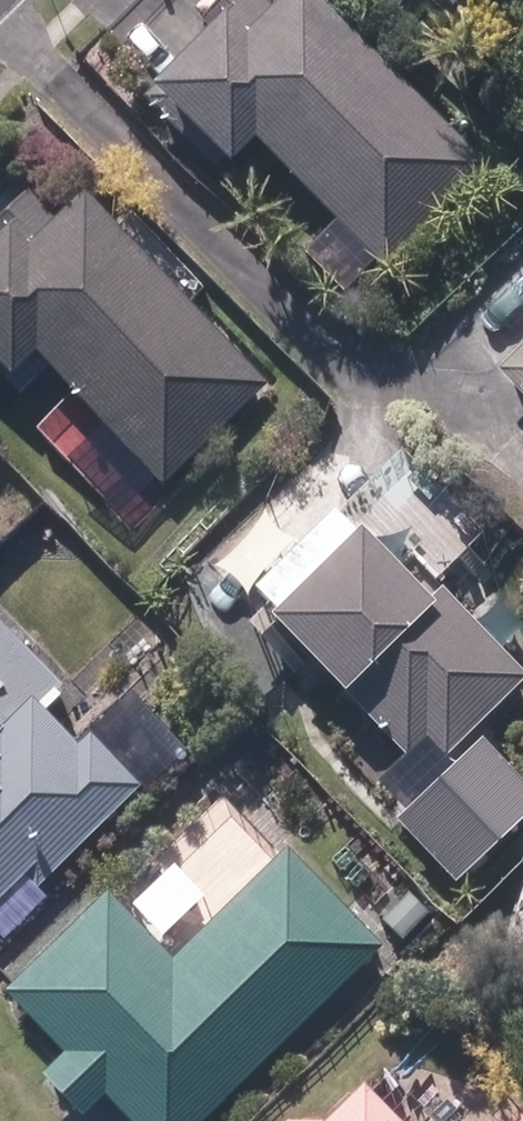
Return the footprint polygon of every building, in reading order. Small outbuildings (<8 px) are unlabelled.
[(318,0),(282,0),(272,10),(263,0),(222,0),(201,22),(209,28),(151,85),(156,90),(144,101),(211,170),(224,158),(227,163),(253,138),(384,270),(486,168),(377,59),(364,46),(318,0)] [(161,488),(267,386),(82,194),(52,221),(26,193),(0,218),(0,372),(4,368),(10,375),(33,352),(161,488)] [(497,369),(522,395),(522,344),(497,369)] [(446,759),(522,682),(522,671),(438,586),(427,597),(335,506),(245,596),(405,755),(424,737),(446,759)] [(23,878),(34,890),(139,787),(88,735),(76,744),(45,713),(61,698),(57,693),(64,687),(0,622),(0,900),(23,878)] [(124,742),(149,771),(172,751),(147,722),(124,742)] [(128,1120),(204,1120),(380,948),(284,850),(172,960),(107,891),(4,993),(65,1055),(42,1078),(79,1118),(102,1095),(128,1120)] [(380,925),(400,946),(429,915),(409,896),(380,925)] [(360,1085),(322,1120),(395,1120),(360,1085)]
